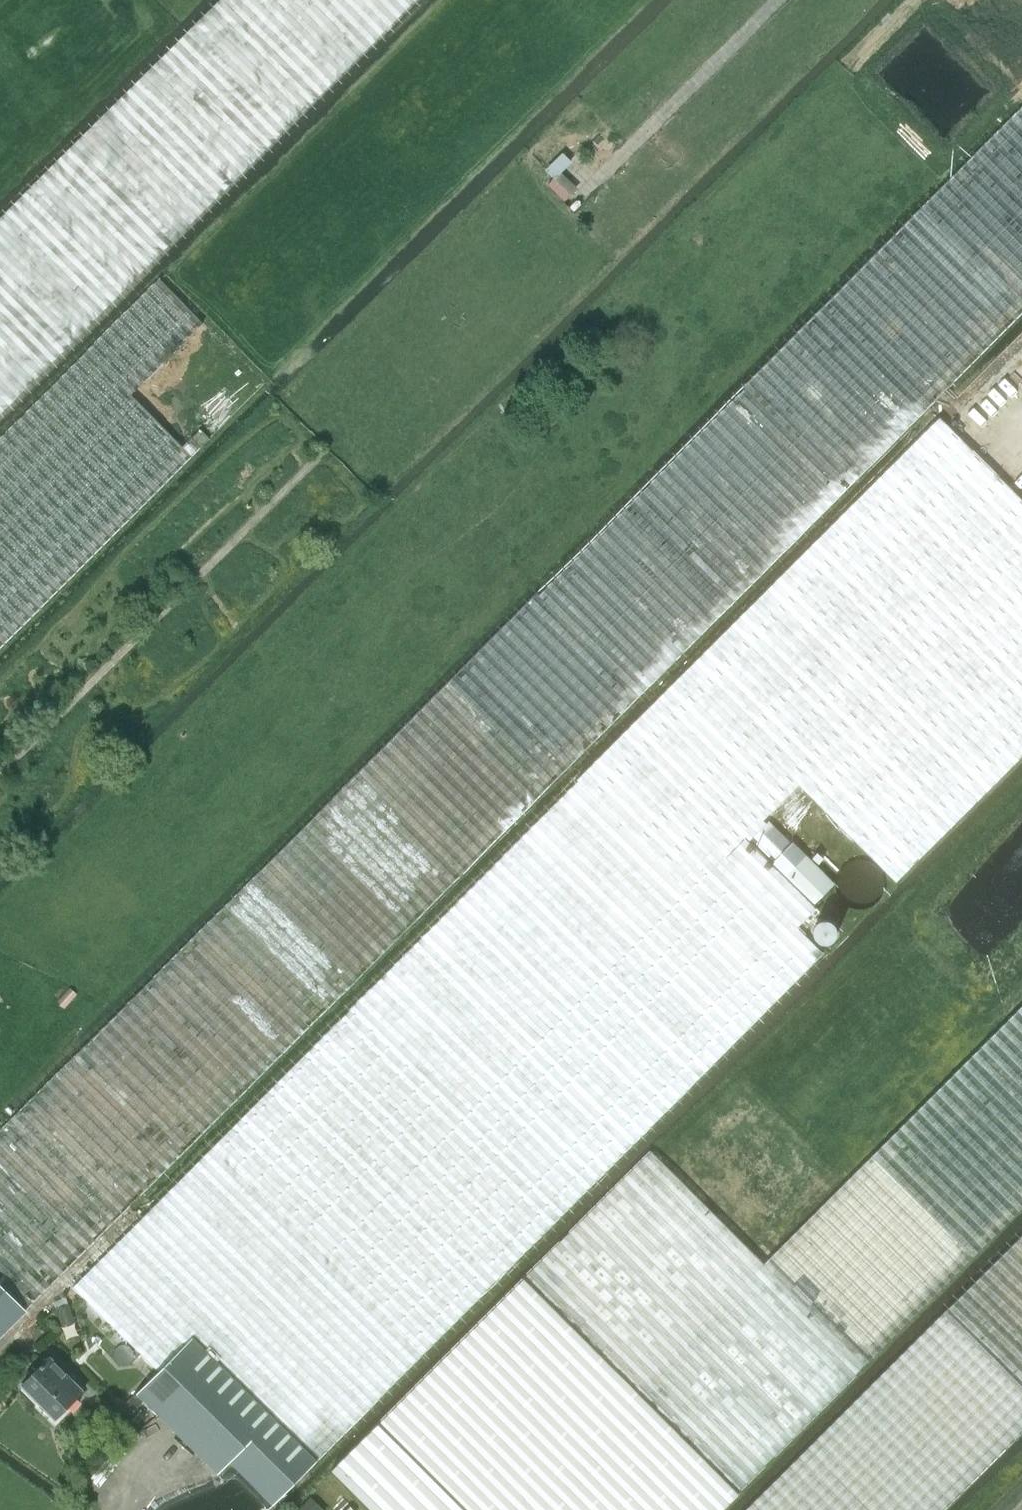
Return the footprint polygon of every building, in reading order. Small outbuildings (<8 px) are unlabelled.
[(416,0),(219,0),(44,174),(0,218),(0,415),(177,238),(416,0)] [(12,1324),(345,991),(777,558),(908,427),(1014,320),(1021,313),(1021,106),(920,210),(744,387),(745,389),(543,592),(539,596),(536,594),(340,791),(20,1112),(0,1131),(0,1312),(12,1324)] [(58,590),(262,385),(159,280),(0,439),(0,648),(58,590)] [(767,824),(763,820),(798,785),(896,882),(1021,756),(1021,501),(939,418),(676,681),(576,780),(577,782),(558,801),(543,817),(74,1287),(141,1354),(133,1363),(150,1380),(193,1338),(317,1461),(437,1339),(822,954),(795,927),(814,908),(812,906),(748,843),(767,824)] [(812,906),(833,884),(805,856),(792,844),(791,845),(768,822),(767,824),(748,843),(812,906)] [(545,1509),(719,1509),(1021,1207),(1021,1006),(899,1129),(763,1265),(757,1259),(650,1152),(641,1161),(543,1259),(379,1423),(332,1471),(371,1509),(514,1509),(530,1494),(545,1509)] [(1021,1433),(1021,1234),(853,1403),(746,1509),(944,1509),(1021,1433)] [(12,1324),(0,1312),(0,1336),(12,1324)] [(137,1394),(217,1474),(229,1462),(273,1505),(317,1461),(193,1338),(150,1380),(137,1394)] [(55,1419),(83,1391),(50,1358),(22,1386),(55,1419)] [(530,1494),(514,1509),(545,1509),(530,1494)] [(296,1509),(324,1509),(309,1496),(296,1509)]
